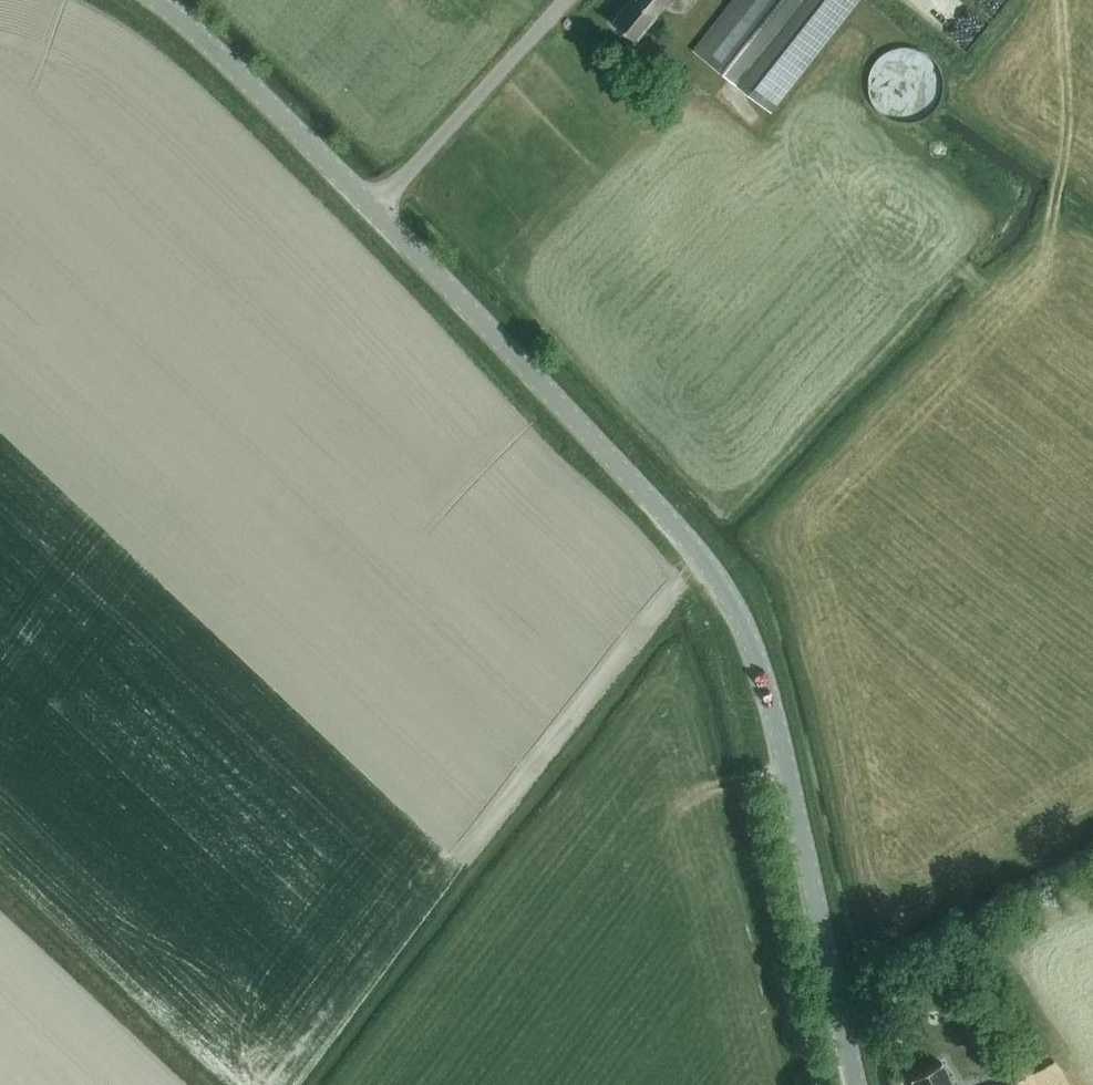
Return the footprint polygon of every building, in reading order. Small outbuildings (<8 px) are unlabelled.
[(613,22),(636,40),(666,4),(674,11),(681,11),(687,6),(685,0),(632,0),(613,22)] [(693,50),(750,95),(825,0),(733,0),(693,50)] [(932,59),(926,54),(920,50),(913,48),(905,47),(898,48),(891,50),(884,54),(878,59),(874,64),(870,71),(868,78),(867,86),(868,93),(870,100),(873,107),(878,113),(884,117),(891,121),(898,123),(905,124),(913,123),(920,121),(926,117),(932,113),(937,107),(940,100),(943,93),(943,86),(943,78),(940,71),(937,64),(932,59)] [(943,1062),(913,1079),(916,1084),(955,1084),(943,1062)]
